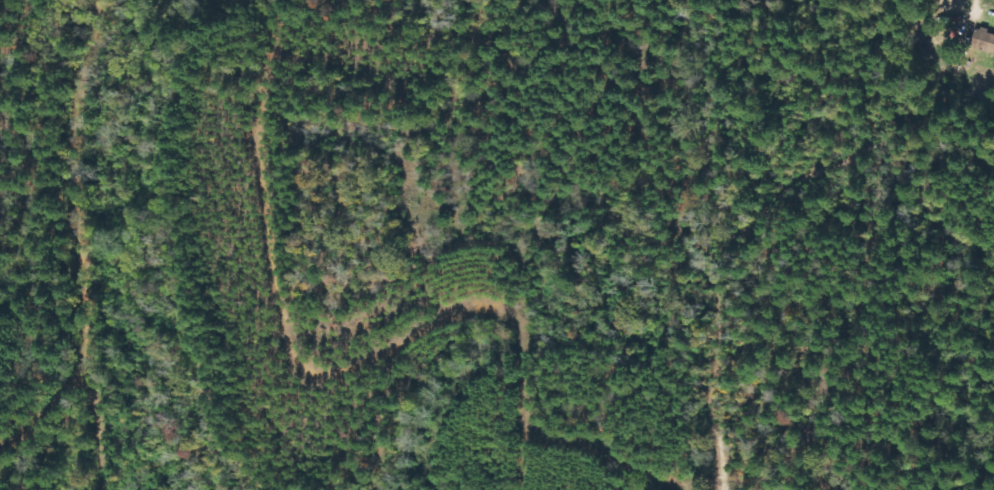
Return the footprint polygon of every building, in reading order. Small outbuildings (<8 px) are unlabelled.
[(979,30),(976,49),(993,52),(993,32),(979,30)]
